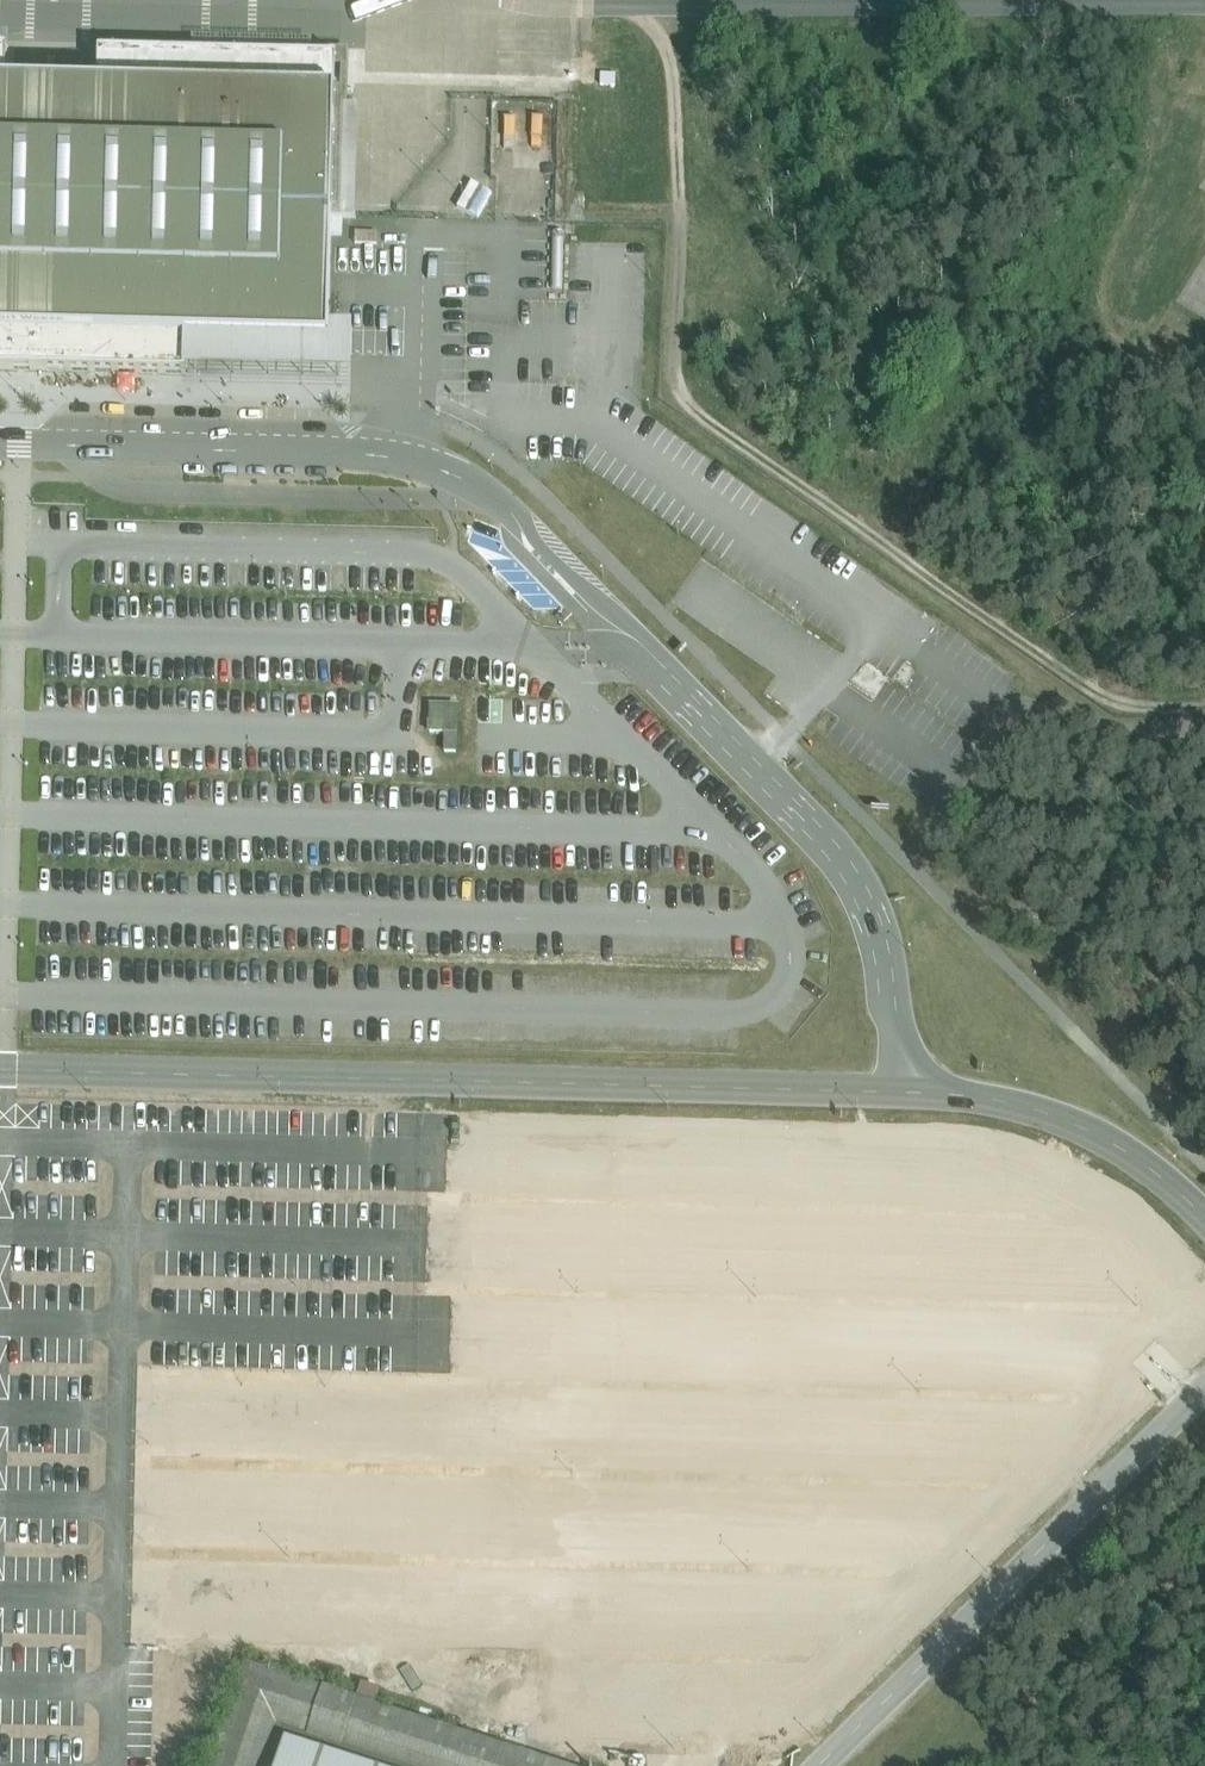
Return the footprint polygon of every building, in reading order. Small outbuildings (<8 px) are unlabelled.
[(22,370),(185,374),(186,339),(329,342),(332,218),(336,51),(252,49),(205,48),(100,46),(99,91),(85,90),(29,89),(5,88),(6,43),(0,43),(0,370),(22,370)] [(616,75),(601,75),(601,86),(615,87),(616,75)] [(1194,533),(1204,537),(1204,500),(1194,533)] [(458,707),(430,707),(429,735),(445,735),(444,754),(457,754),(458,707)] [(1076,843),(1063,836),(1058,847),(1071,854),(1076,843)] [(246,1665),(214,1765),(559,1765),(533,1758),(375,1707),(380,1691),(362,1685),(356,1701),(246,1665)] [(586,1755),(545,1742),(542,1753),(583,1765),(586,1755)]
